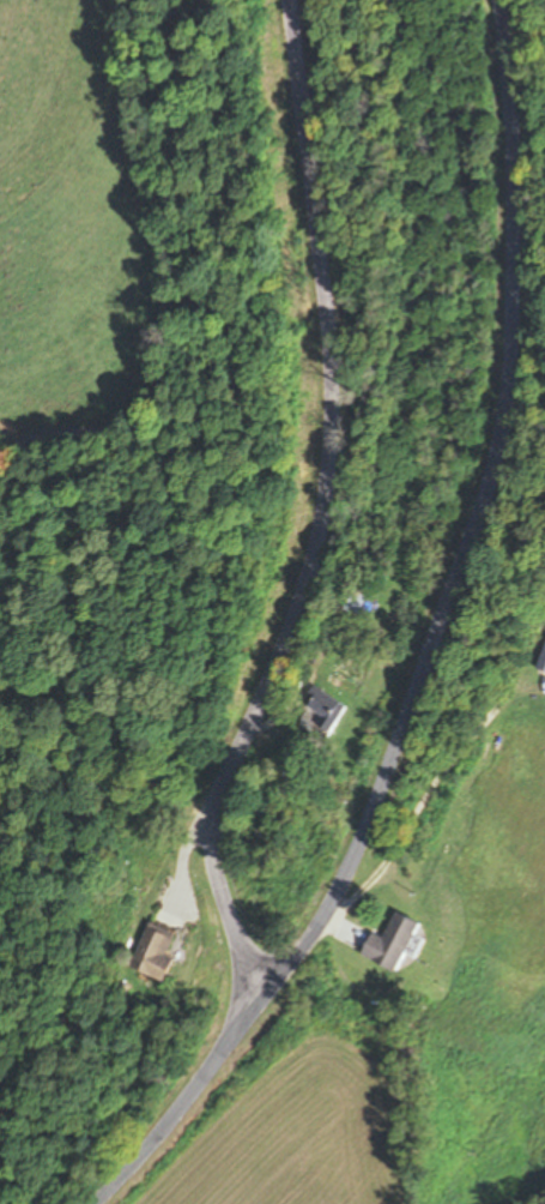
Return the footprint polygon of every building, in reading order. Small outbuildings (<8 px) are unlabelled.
[(369,588),(348,578),(333,607),(354,617),(369,588)] [(533,671),(544,675),(544,637),(533,671)] [(331,727),(345,709),(314,686),(300,704),(331,727)] [(416,924),(392,914),(382,939),(369,934),(359,958),(396,973),(416,924)] [(169,960),(165,959),(174,934),(145,924),(128,971),(161,983),(169,960)]
